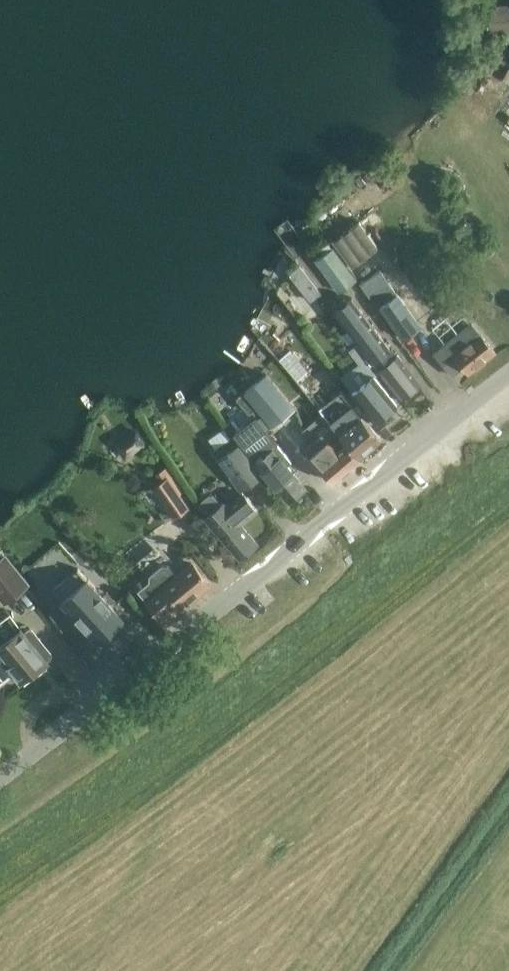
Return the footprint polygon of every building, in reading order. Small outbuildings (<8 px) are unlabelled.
[(508,27),(508,3),(492,4),(493,28),(508,27)] [(352,225),(332,239),(353,268),(373,254),(370,249),(377,244),(360,221),(353,226),(352,225)] [(324,253),(315,259),(339,292),(358,279),(334,246),(332,247),(328,241),(320,247),(324,253)] [(321,292),(313,282),(303,290),(310,300),(321,292)] [(391,285),(375,296),(381,305),(380,305),(404,339),(421,327),(391,285)] [(359,341),(360,342),(372,360),(400,399),(420,385),(398,354),(394,357),(352,297),(336,308),(359,340),(359,341)] [(472,322),(436,351),(460,381),(496,351),(472,322)] [(267,373),(244,391),(272,427),(295,409),(267,373)] [(374,421),(384,414),(388,414),(393,411),(394,407),(397,404),(374,374),(351,391),(374,421)] [(353,406),(332,423),(359,456),(381,439),(369,425),(374,421),(351,391),(345,396),(353,406)] [(288,502),(306,489),(286,464),(290,461),(256,416),(234,433),(288,502)] [(358,460),(357,458),(359,456),(332,423),(331,422),(321,430),(317,425),(308,432),(311,436),(303,443),(334,480),(358,460)] [(135,432),(115,445),(124,459),(144,445),(135,432)] [(240,492),(263,476),(235,435),(214,449),(220,457),(217,459),(240,492)] [(161,480),(151,487),(173,519),(190,507),(164,469),(156,474),(161,480)] [(257,510),(243,493),(227,506),(224,502),(222,503),(213,493),(209,494),(202,500),(200,504),(208,514),(205,516),(239,558),(258,543),(241,523),(257,510)] [(4,604),(30,584),(6,552),(3,555),(0,551),(0,599),(4,604)] [(160,618),(176,604),(181,609),(211,585),(192,562),(176,575),(168,565),(162,565),(150,575),(149,581),(138,590),(146,600),(146,601),(160,618)] [(98,641),(123,619),(79,567),(53,589),(98,641)] [(11,612),(0,620),(0,685),(16,674),(20,680),(46,661),(46,659),(51,656),(52,654),(52,652),(33,627),(30,627),(25,631),(11,612)]
